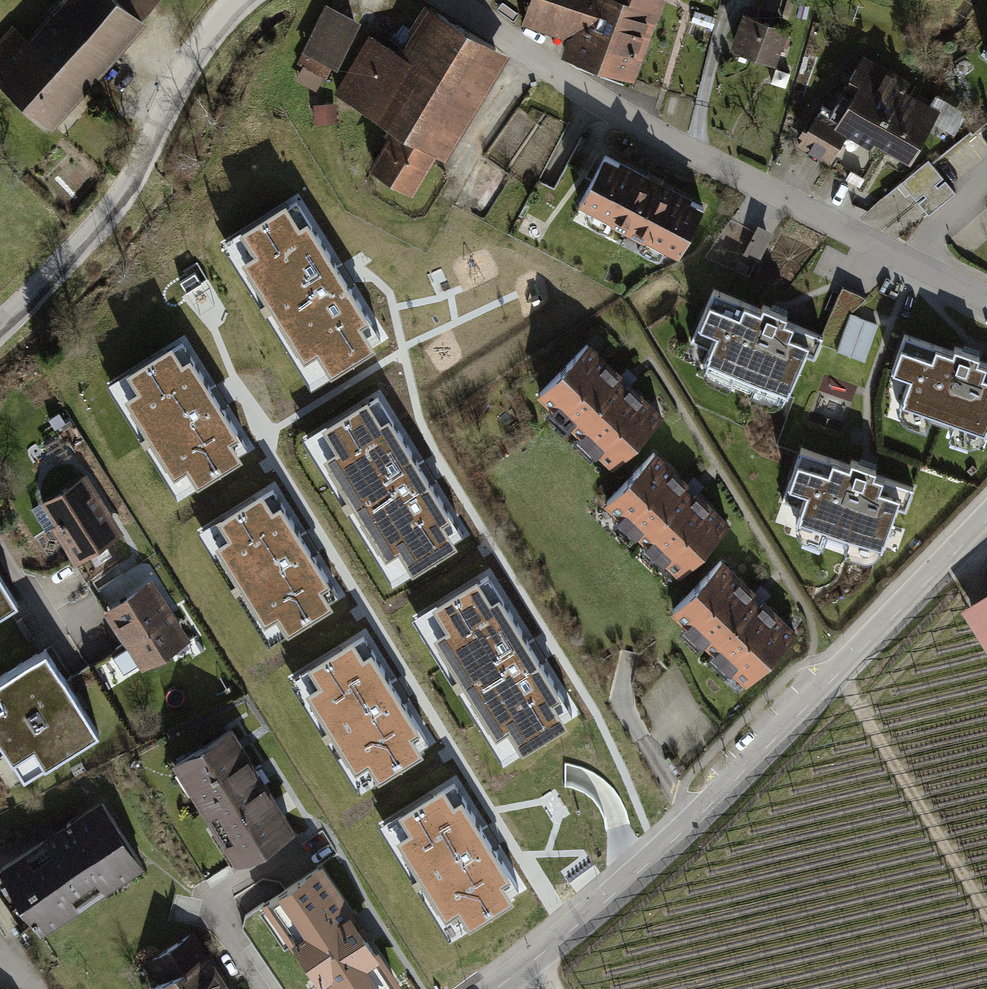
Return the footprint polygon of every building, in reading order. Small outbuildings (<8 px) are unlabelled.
[(0,48),(0,81),(47,123),(157,1),(156,0),(69,0),(15,60),(1,47),(0,48)] [(527,21),(581,38),(574,60),(634,79),(660,0),(534,0),(527,21)] [(330,9),(301,63),(325,76),(354,21),(330,9)] [(370,38),(337,92),(396,128),(373,165),(412,188),(495,50),(435,14),(407,61),(370,38)] [(745,16),(734,46),(773,60),(784,30),(745,16)] [(843,92),(832,111),(823,106),(801,144),(830,161),(845,136),(836,131),(841,122),(874,141),(877,135),(910,154),(932,116),(900,98),(908,85),(872,64),(852,98),(843,92)] [(332,102),(314,105),(318,127),(336,124),(332,102)] [(709,209),(609,155),(583,202),(683,256),(709,209)] [(929,160),(902,182),(917,200),(943,178),(929,160)] [(931,212),(955,192),(945,180),(921,200),(931,212)] [(284,199),(237,227),(252,250),(240,258),(302,359),(316,351),(330,373),(375,346),(361,323),(369,319),(306,217),(298,222),(284,199)] [(761,227),(749,255),(763,261),(774,233),(761,227)] [(821,337),(713,290),(699,324),(716,331),(705,356),(787,392),(804,355),(812,358),(821,337)] [(869,361),(881,324),(852,314),(840,352),(869,361)] [(905,337),(894,371),(911,377),(902,403),(986,432),(986,365),(905,337)] [(170,342),(123,370),(135,389),(123,396),(172,477),(185,469),(195,486),(241,458),(231,442),(239,437),(189,355),(181,360),(170,342)] [(588,348),(541,399),(612,465),(660,414),(588,348)] [(366,398),(320,426),(334,450),(322,457),(385,559),(399,550),(413,573),(457,546),(443,523),(451,518),(388,416),(380,421),(366,398)] [(913,488),(802,450),(790,484),(807,490),(799,516),(884,545),(897,506),(905,509),(913,488)] [(656,457),(608,507),(680,574),(727,523),(656,457)] [(86,480),(43,507),(76,559),(119,532),(86,480)] [(262,492),(216,520),(227,539),(215,546),(264,627),(277,619),(288,636),(333,608),(323,591),(331,587),(281,505),(273,510),(262,492)] [(722,566),(674,616),(746,683),(793,632),(722,566)] [(477,577),(431,605),(445,629),(433,636),(496,738),(510,729),(524,752),(568,725),(554,702),(562,697),(499,595),(491,600),(477,577)] [(0,581),(0,616),(16,606),(0,581)] [(152,585),(107,613),(142,669),(187,641),(152,585)] [(967,607),(986,638),(986,594),(967,607)] [(352,638),(305,666),(317,685),(305,692),(354,772),(367,765),(377,782),(423,754),(413,737),(421,733),(371,651),(363,656),(352,638)] [(48,655),(0,685),(0,740),(26,782),(99,737),(48,655)] [(228,734),(176,766),(236,863),(288,831),(228,734)] [(444,786),(397,815),(408,833),(397,840),(446,921),(459,913),(469,930),(515,903),(504,886),(512,881),(462,799),(454,804),(444,786)] [(100,809),(3,872),(43,931),(139,868),(100,809)] [(267,902),(324,988),(393,988),(394,988),(318,869),(267,902)] [(147,963),(160,984),(152,988),(222,988),(189,937),(147,963)]
